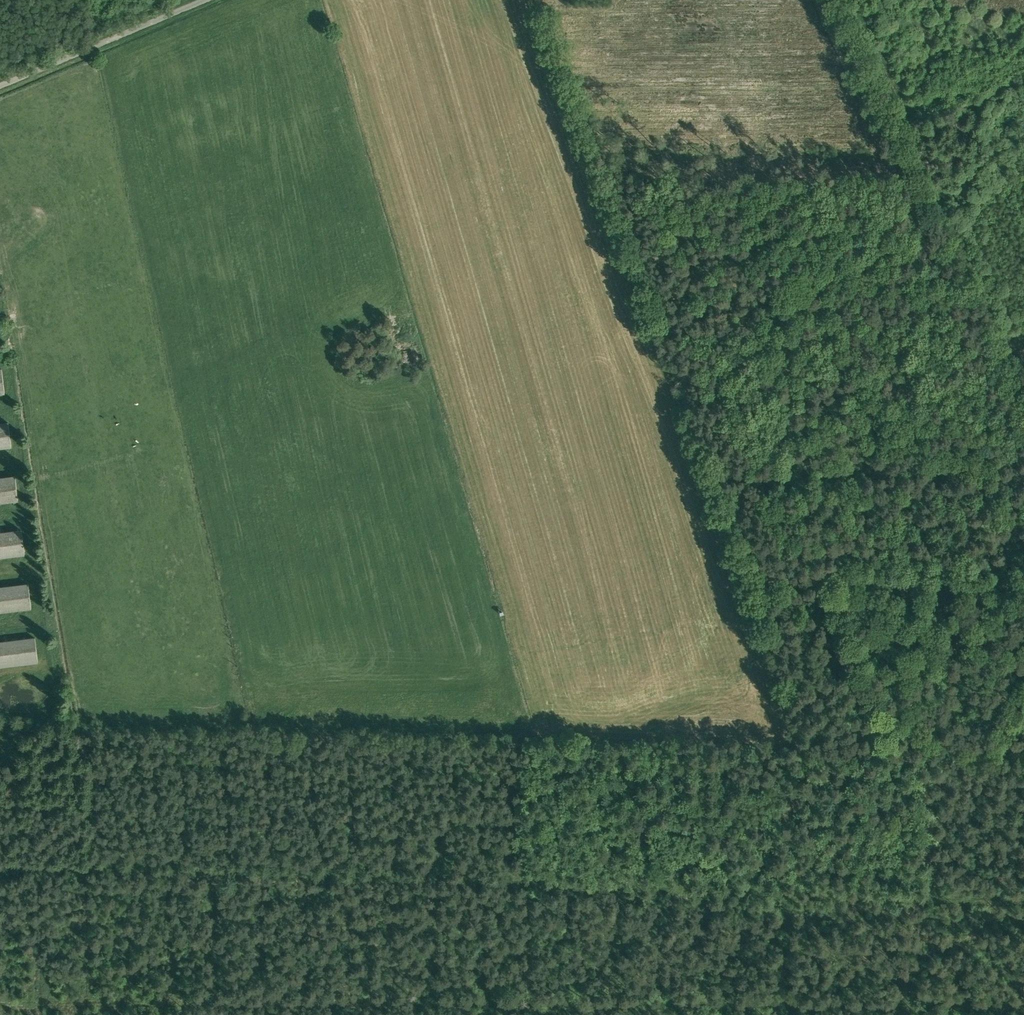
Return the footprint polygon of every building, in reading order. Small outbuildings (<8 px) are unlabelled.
[(14,449),(11,423),(0,424),(0,450),(14,449)] [(21,502),(18,477),(0,479),(0,505),(21,502)] [(28,557),(24,531),(0,534),(0,560),(28,557)] [(34,610),(31,585),(0,589),(0,614),(34,610)] [(40,665),(37,639),(0,643),(0,669),(40,665)]
